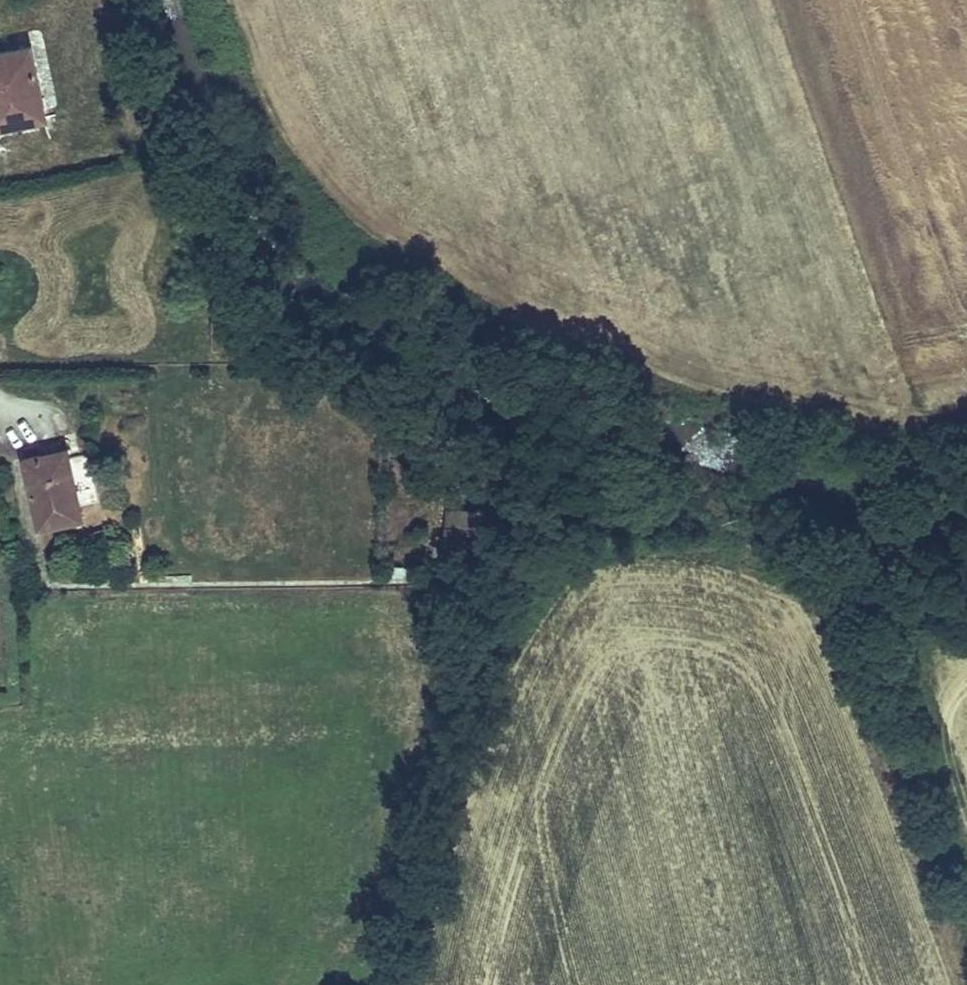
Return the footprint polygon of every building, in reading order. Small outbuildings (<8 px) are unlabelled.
[(0,56),(0,114),(4,132),(23,128),(21,118),(56,111),(42,48),(0,56)] [(47,449),(29,454),(44,521),(85,513),(69,455),(50,459),(47,449)] [(445,507),(442,549),(483,552),(485,510),(445,507)]
